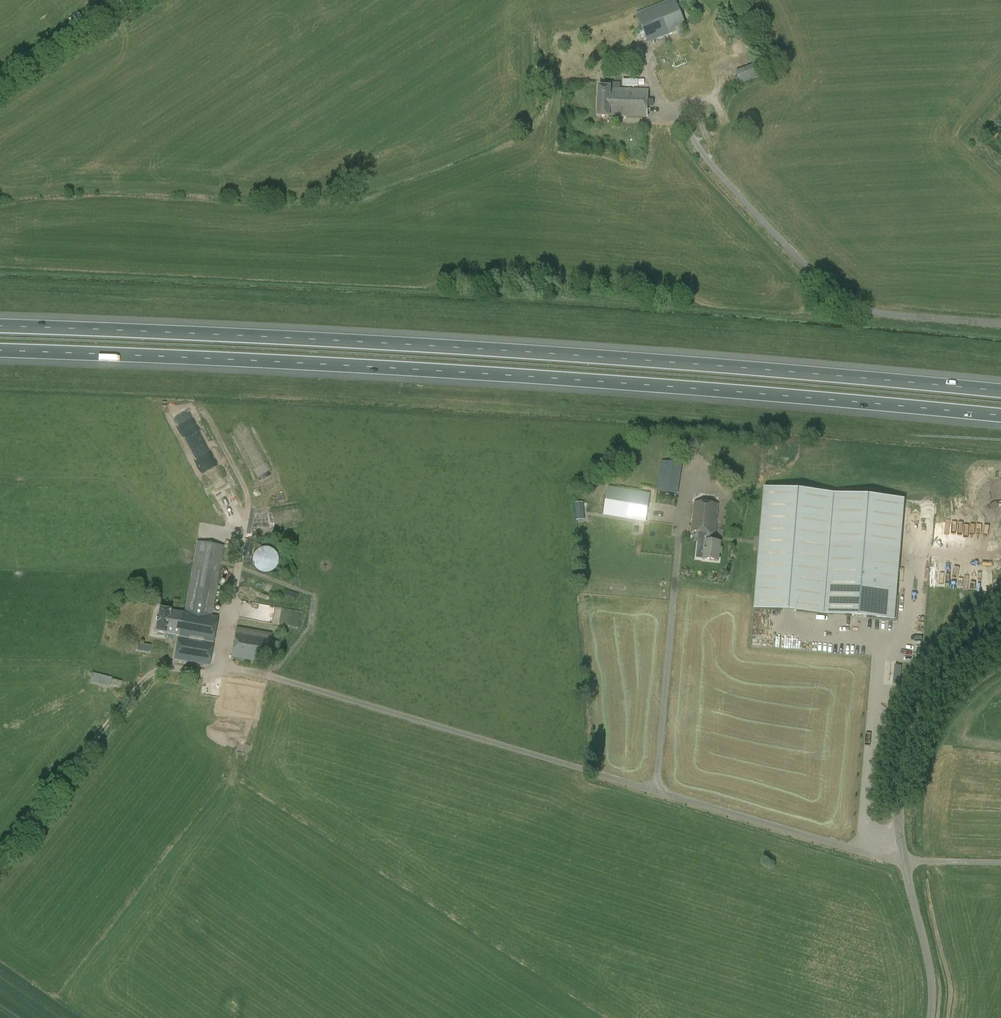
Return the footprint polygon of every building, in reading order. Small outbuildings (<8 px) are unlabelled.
[(673,33),(679,31),(687,28),(675,0),(670,0),(636,14),(648,43),(673,33)] [(735,70),(739,84),(753,79),(749,66),(735,70)] [(649,90),(610,89),(611,87),(599,87),(598,118),(609,118),(609,116),(647,118),(649,90)] [(997,139),(1000,134),(993,127),(989,133),(997,139)] [(260,483),(271,478),(253,445),(242,451),(260,483)] [(661,461),(655,503),(676,506),(682,464),(661,461)] [(604,516),(646,522),(650,494),(608,487),(604,516)] [(894,621),(898,576),(904,501),(764,489),(757,576),(755,609),(894,621)] [(694,501),(691,532),(699,533),(696,559),(703,559),(703,560),(719,561),(721,542),(713,541),(713,534),(716,534),(719,504),(694,501)] [(192,569),(184,614),(159,609),(155,633),(179,637),(175,660),(209,666),(217,620),(212,619),(220,573),(224,546),(197,542),(192,569)] [(258,549),(255,552),(253,556),(252,560),(253,564),(255,568),(258,571),(262,573),(266,573),(270,572),(274,570),(276,567),(278,563),(278,559),(277,555),(274,551),(271,549),(267,547),(262,548),(258,549)] [(286,609),(286,626),(302,626),(303,609),(286,609)] [(272,633),(237,628),(232,658),(267,664),(267,662),(276,664),(280,643),(271,641),(272,633)] [(136,644),(136,652),(149,652),(149,644),(136,644)] [(112,678),(92,673),(90,683),(109,688),(112,678)]
